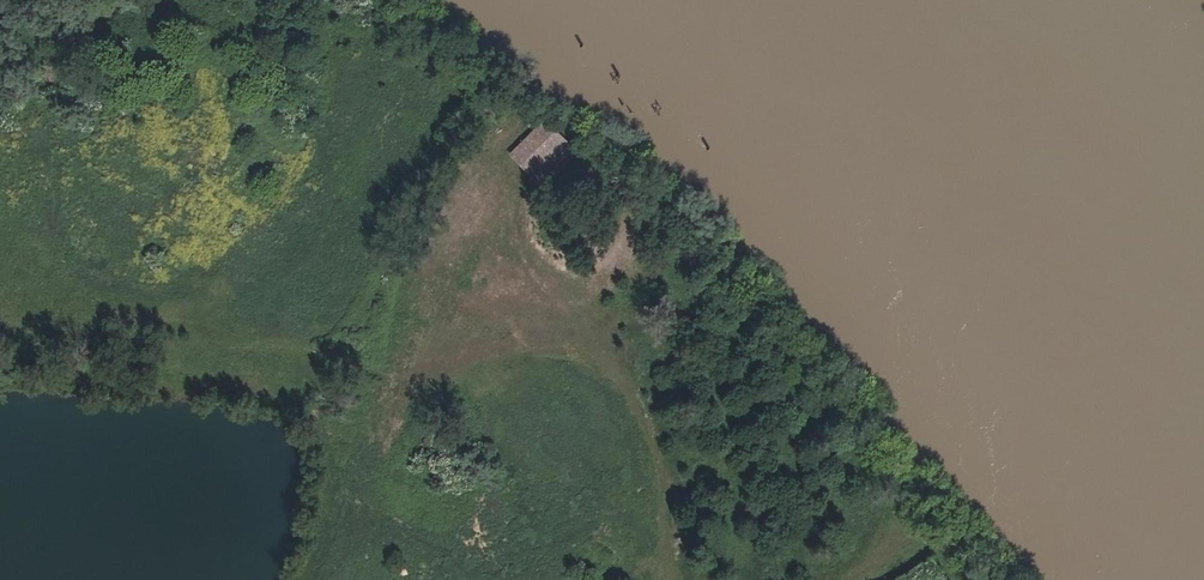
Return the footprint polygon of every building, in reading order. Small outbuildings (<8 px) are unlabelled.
[(552,173),(573,149),(537,118),(506,153),(531,175),(542,164),(552,173)]
